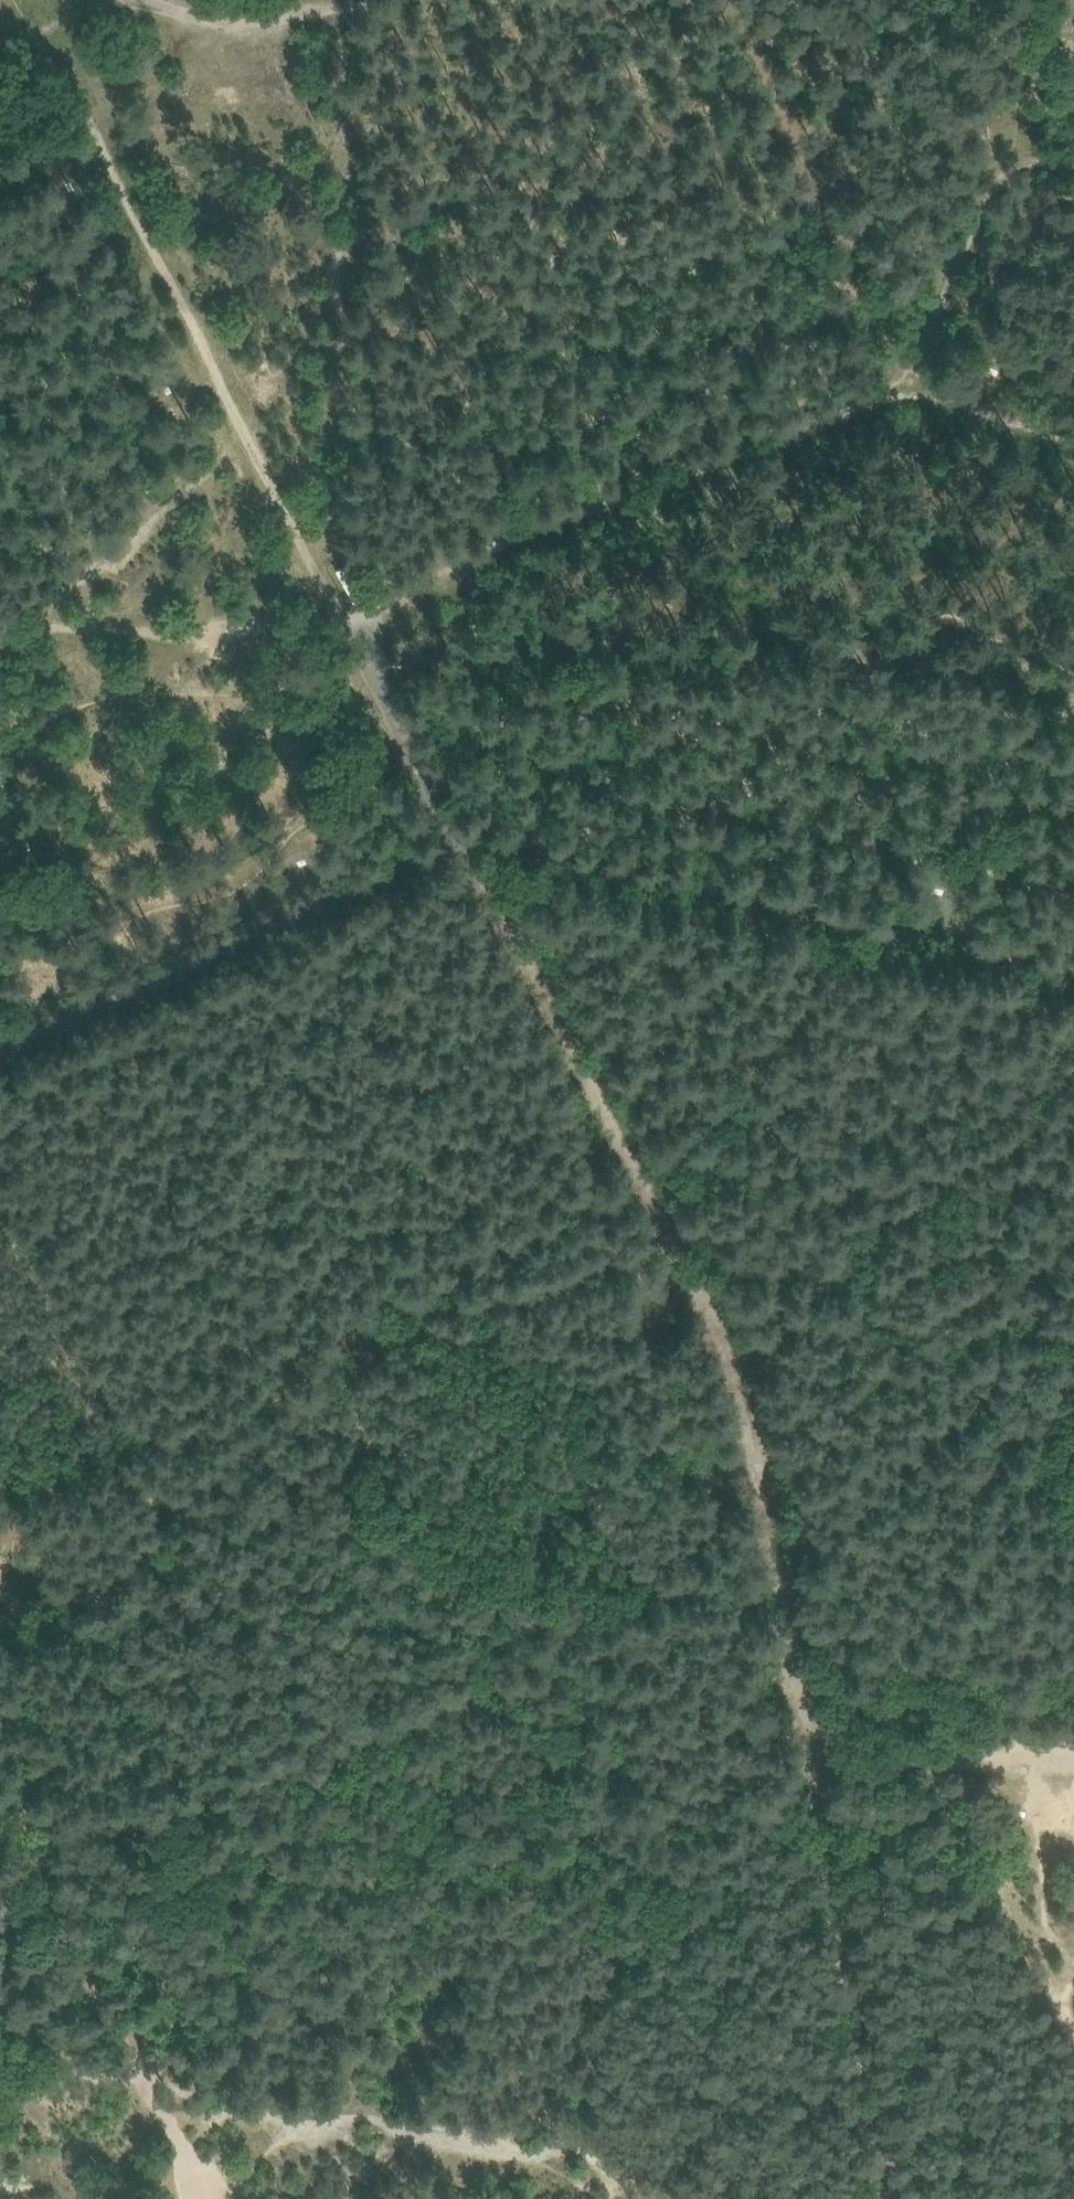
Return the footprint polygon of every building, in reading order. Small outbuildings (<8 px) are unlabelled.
[(366,594),(348,562),(337,568),(355,601),(366,594)]
